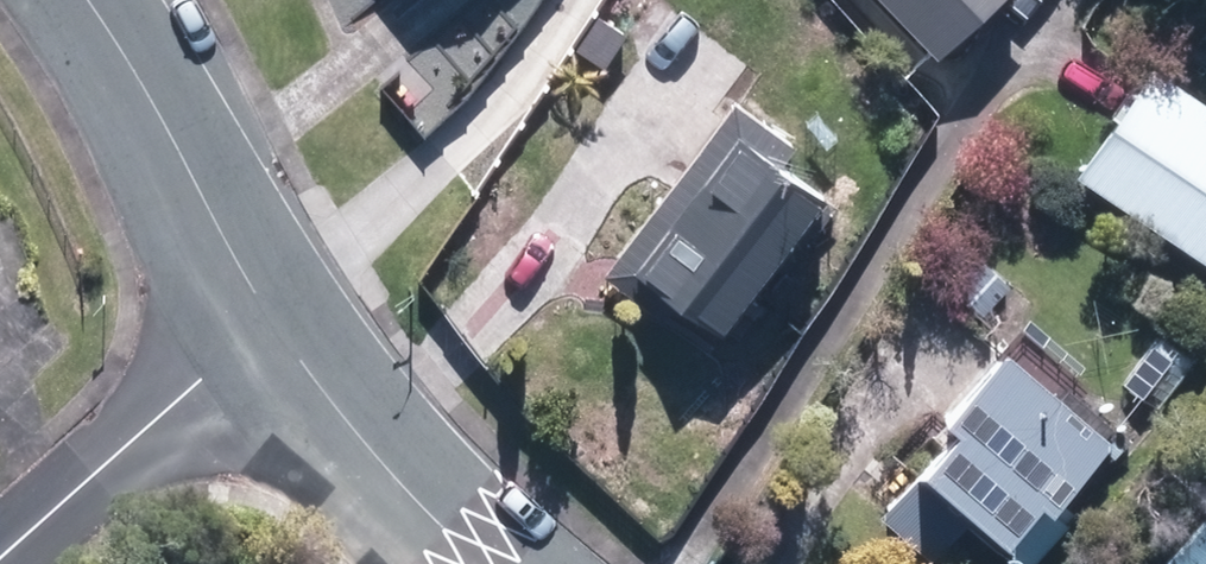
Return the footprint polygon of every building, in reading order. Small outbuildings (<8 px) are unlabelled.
[(962,37),(997,0),(922,0),(962,37)] [(1166,56),(1087,163),(1205,250),(1205,86),(1166,56)] [(852,172),(743,93),(621,259),(730,338),(852,172)] [(1126,424),(1020,333),(966,397),(980,409),(939,456),(1041,542),(1079,497),(1070,489),(1126,424)] [(1173,563),(1205,563),(1205,526),(1173,563)]
